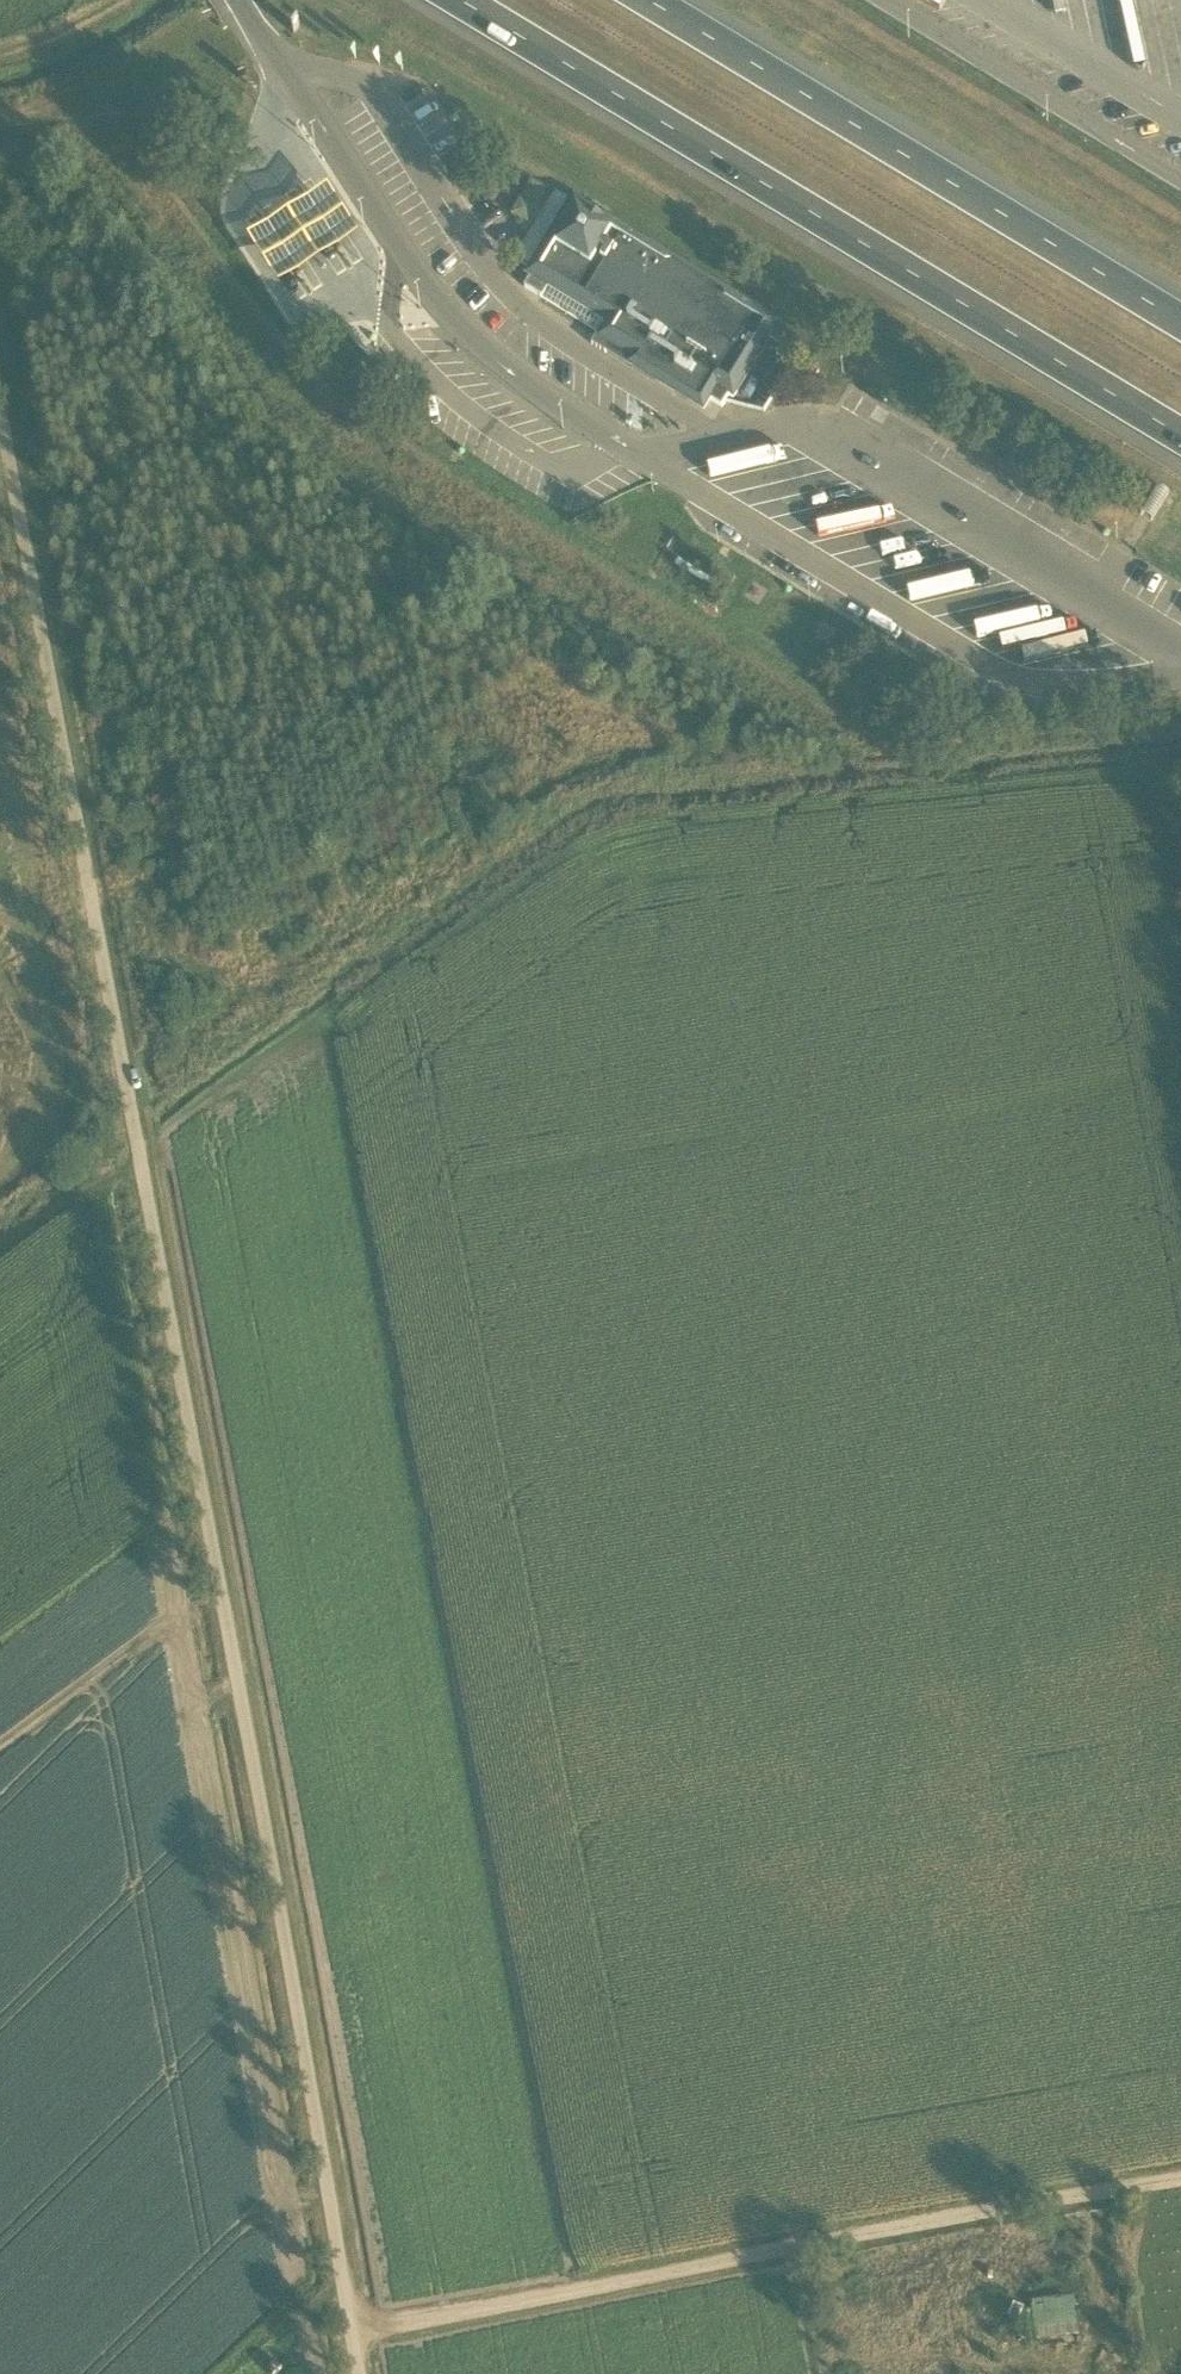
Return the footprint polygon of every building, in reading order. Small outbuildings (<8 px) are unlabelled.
[(1056,7),(1054,0),(1038,0),(1040,10),(1056,7)] [(1140,63),(1154,59),(1138,0),(1123,0),(1140,63)] [(681,382),(722,407),(773,322),(574,200),(573,203),(552,190),(512,256),(535,270),(525,286),(662,370),(657,379),(676,390),(681,382)] [(804,363),(798,373),(811,381),(817,372),(804,363)] [(869,563),(873,578),(939,562),(936,547),(869,563)] [(918,599),(985,586),(982,573),(915,586),(918,599)]
